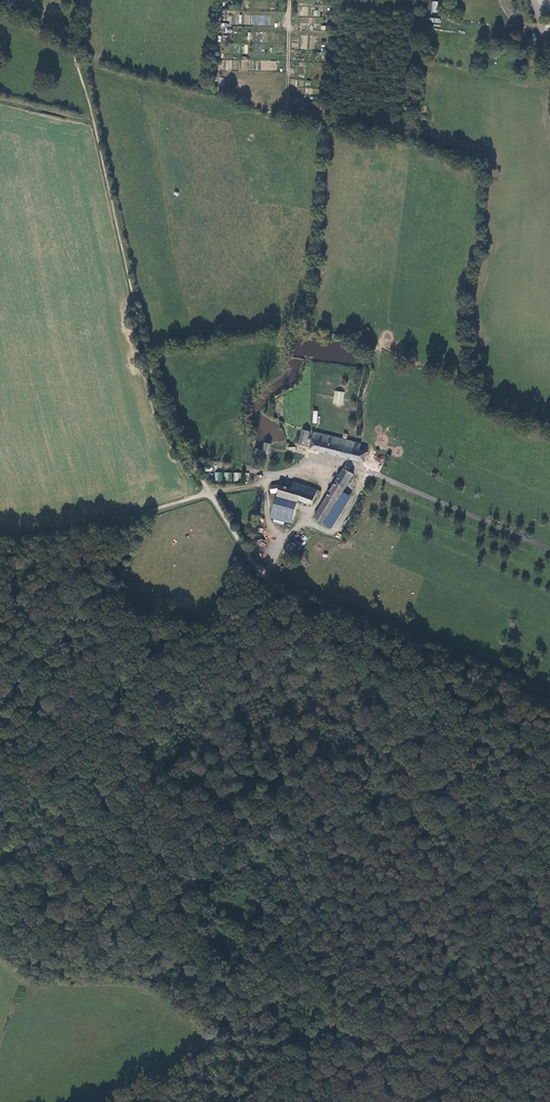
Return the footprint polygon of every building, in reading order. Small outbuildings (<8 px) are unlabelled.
[(333,404),(343,405),(344,392),(334,391),(333,404)] [(307,442),(309,432),(303,430),(301,441),(307,442)] [(309,449),(361,462),(364,452),(357,450),(354,442),(314,432),(309,449)] [(267,458),(269,455),(271,444),(264,443),(262,451),(255,449),(254,455),(267,458)] [(332,528),(351,497),(343,491),(354,474),(344,468),(313,517),(332,528)] [(242,473),(224,473),(224,481),(241,481),(242,473)] [(317,489),(293,483),(291,488),(280,485),(270,486),(270,492),(278,492),(277,496),(297,501),(297,500),(298,500),(313,504),(317,489)] [(292,523),(298,500),(297,500),(297,501),(277,496),(271,518),(292,523)]
